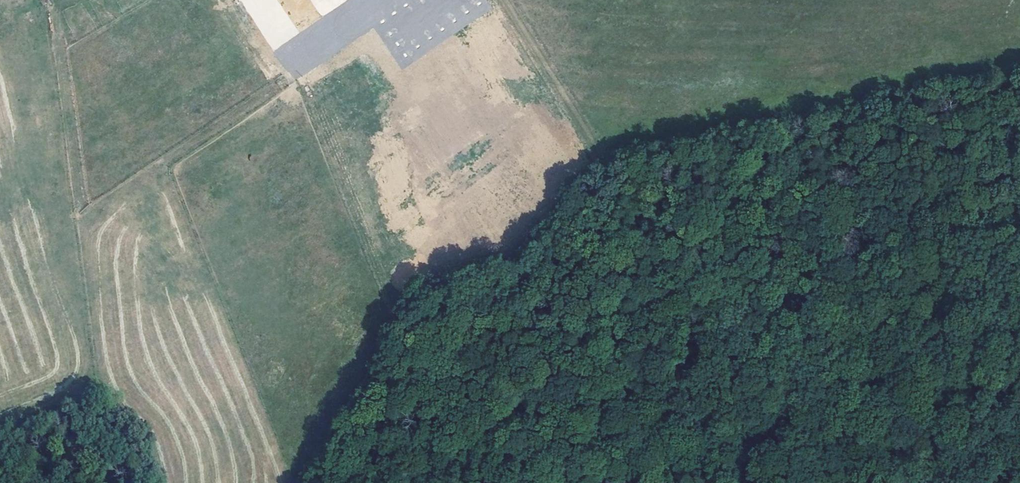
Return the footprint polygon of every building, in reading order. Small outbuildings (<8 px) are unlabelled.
[(272,43),(334,0),(241,0),(272,43)]
